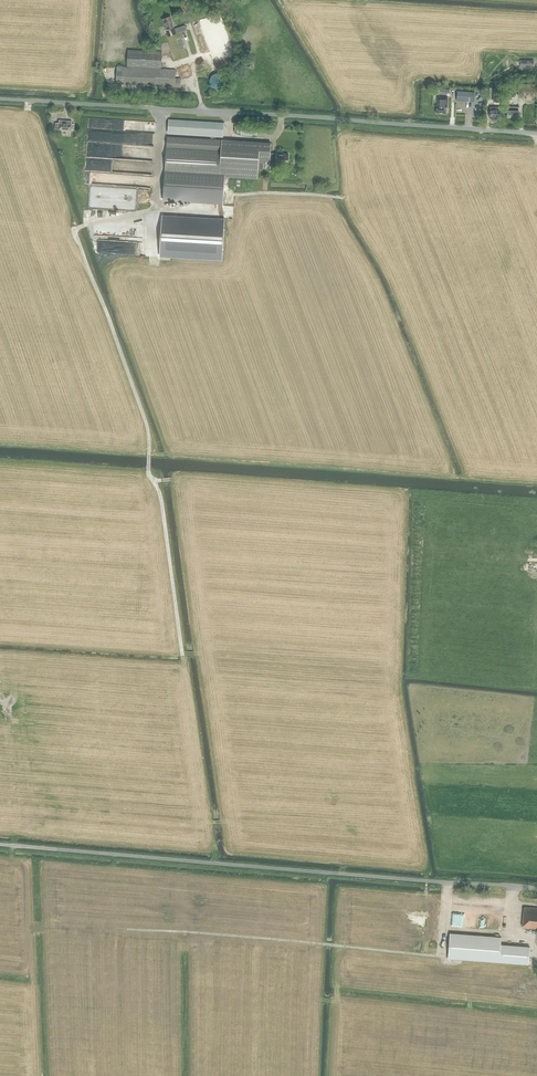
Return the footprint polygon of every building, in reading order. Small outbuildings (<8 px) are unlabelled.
[(170,16),(162,19),(165,30),(174,28),(170,16)] [(180,87),(180,79),(175,78),(176,70),(161,69),(162,51),(128,50),(127,67),(117,66),(116,84),(180,87)] [(534,68),(534,60),(520,60),(520,69),(523,69),(523,68),(534,68)] [(220,90),(221,90),(222,89),(223,89),(224,88),(225,87),(226,87),(226,86),(227,85),(227,83),(228,82),(228,81),(228,80),(228,79),(227,78),(227,77),(226,76),(226,75),(225,74),(224,73),(223,73),(222,72),(221,72),(220,72),(218,71),(217,72),(216,72),(215,72),(214,73),(213,73),(212,74),(211,75),(211,76),(210,77),(209,78),(209,79),(209,80),(209,81),(209,82),(209,83),(210,84),(210,85),(211,86),(212,87),(212,88),(213,89),(214,89),(215,90),(217,90),(218,90),(219,90),(220,90)] [(518,84),(518,96),(536,97),(536,85),(518,84)] [(457,90),(456,100),(469,101),(470,91),(457,90)] [(447,108),(448,98),(437,97),(437,105),(436,105),(436,113),(446,114),(446,108),(447,108)] [(512,103),(512,97),(505,97),(505,102),(507,103),(507,117),(518,118),(519,107),(510,107),(510,103),(512,103)] [(501,107),(490,107),(490,116),(501,117),(501,116),(501,107)] [(142,132),(142,119),(89,117),(88,130),(118,131),(142,132)] [(224,123),(169,119),(168,134),(223,137),(224,123)] [(73,130),(74,124),(71,124),(71,121),(59,120),(58,123),(55,123),(55,129),(58,129),(58,130),(71,130),(71,129),(73,130)] [(253,127),(234,126),(234,133),(240,133),(241,136),(252,136),(253,127)] [(167,137),(163,199),(222,203),(223,177),(257,179),(258,163),(266,163),(266,162),(270,162),(270,165),(275,166),(275,164),(287,165),(288,154),(276,153),(276,154),(270,154),(271,143),(234,141),(222,140),(167,137)] [(91,162),(90,174),(146,179),(147,167),(121,165),(122,158),(92,156),(92,159),(95,159),(95,163),(91,162)] [(162,216),(160,249),(221,253),(223,220),(162,216)] [(98,249),(134,249),(135,240),(98,239),(98,249)] [(524,907),(522,928),(536,929),(536,908),(524,907)] [(528,964),(530,947),(501,944),(501,937),(450,933),(448,958),(528,964)]
